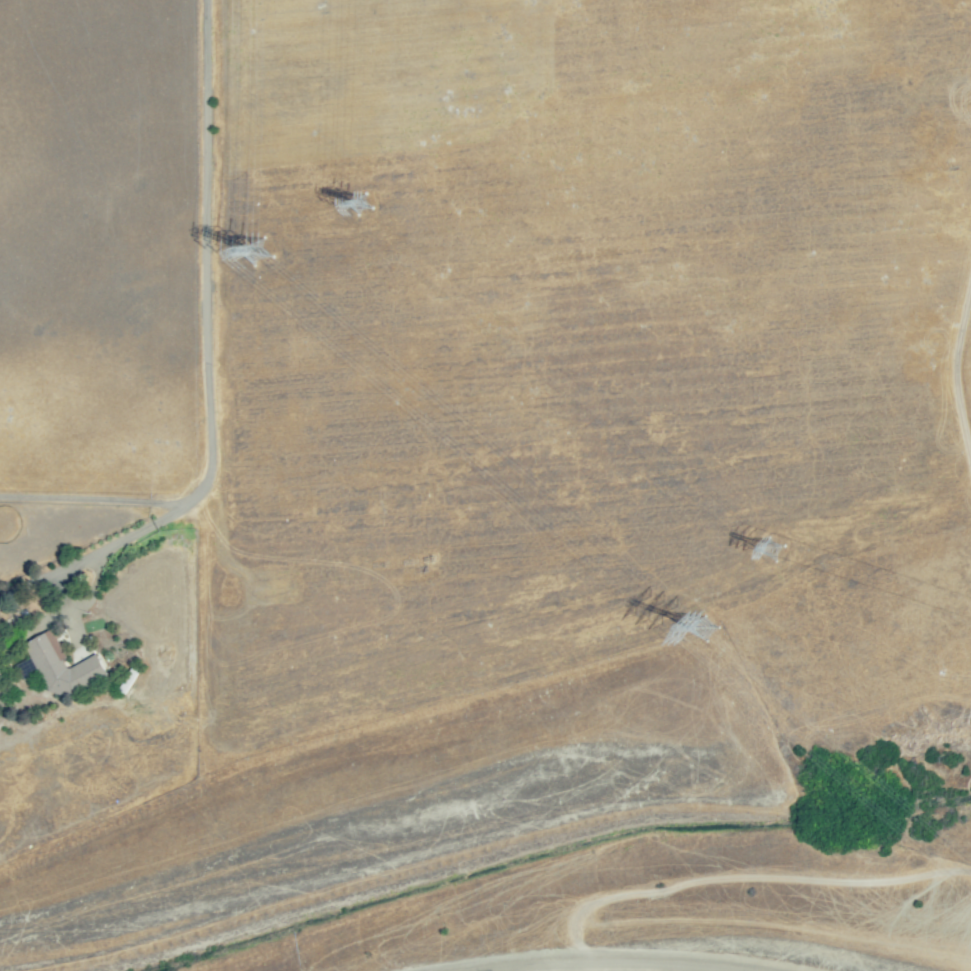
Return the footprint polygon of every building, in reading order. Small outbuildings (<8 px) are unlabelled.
[(96,653),(67,667),(62,658),(66,656),(52,628),(24,642),(51,697),(64,690),(67,696),(108,676),(96,653)]
